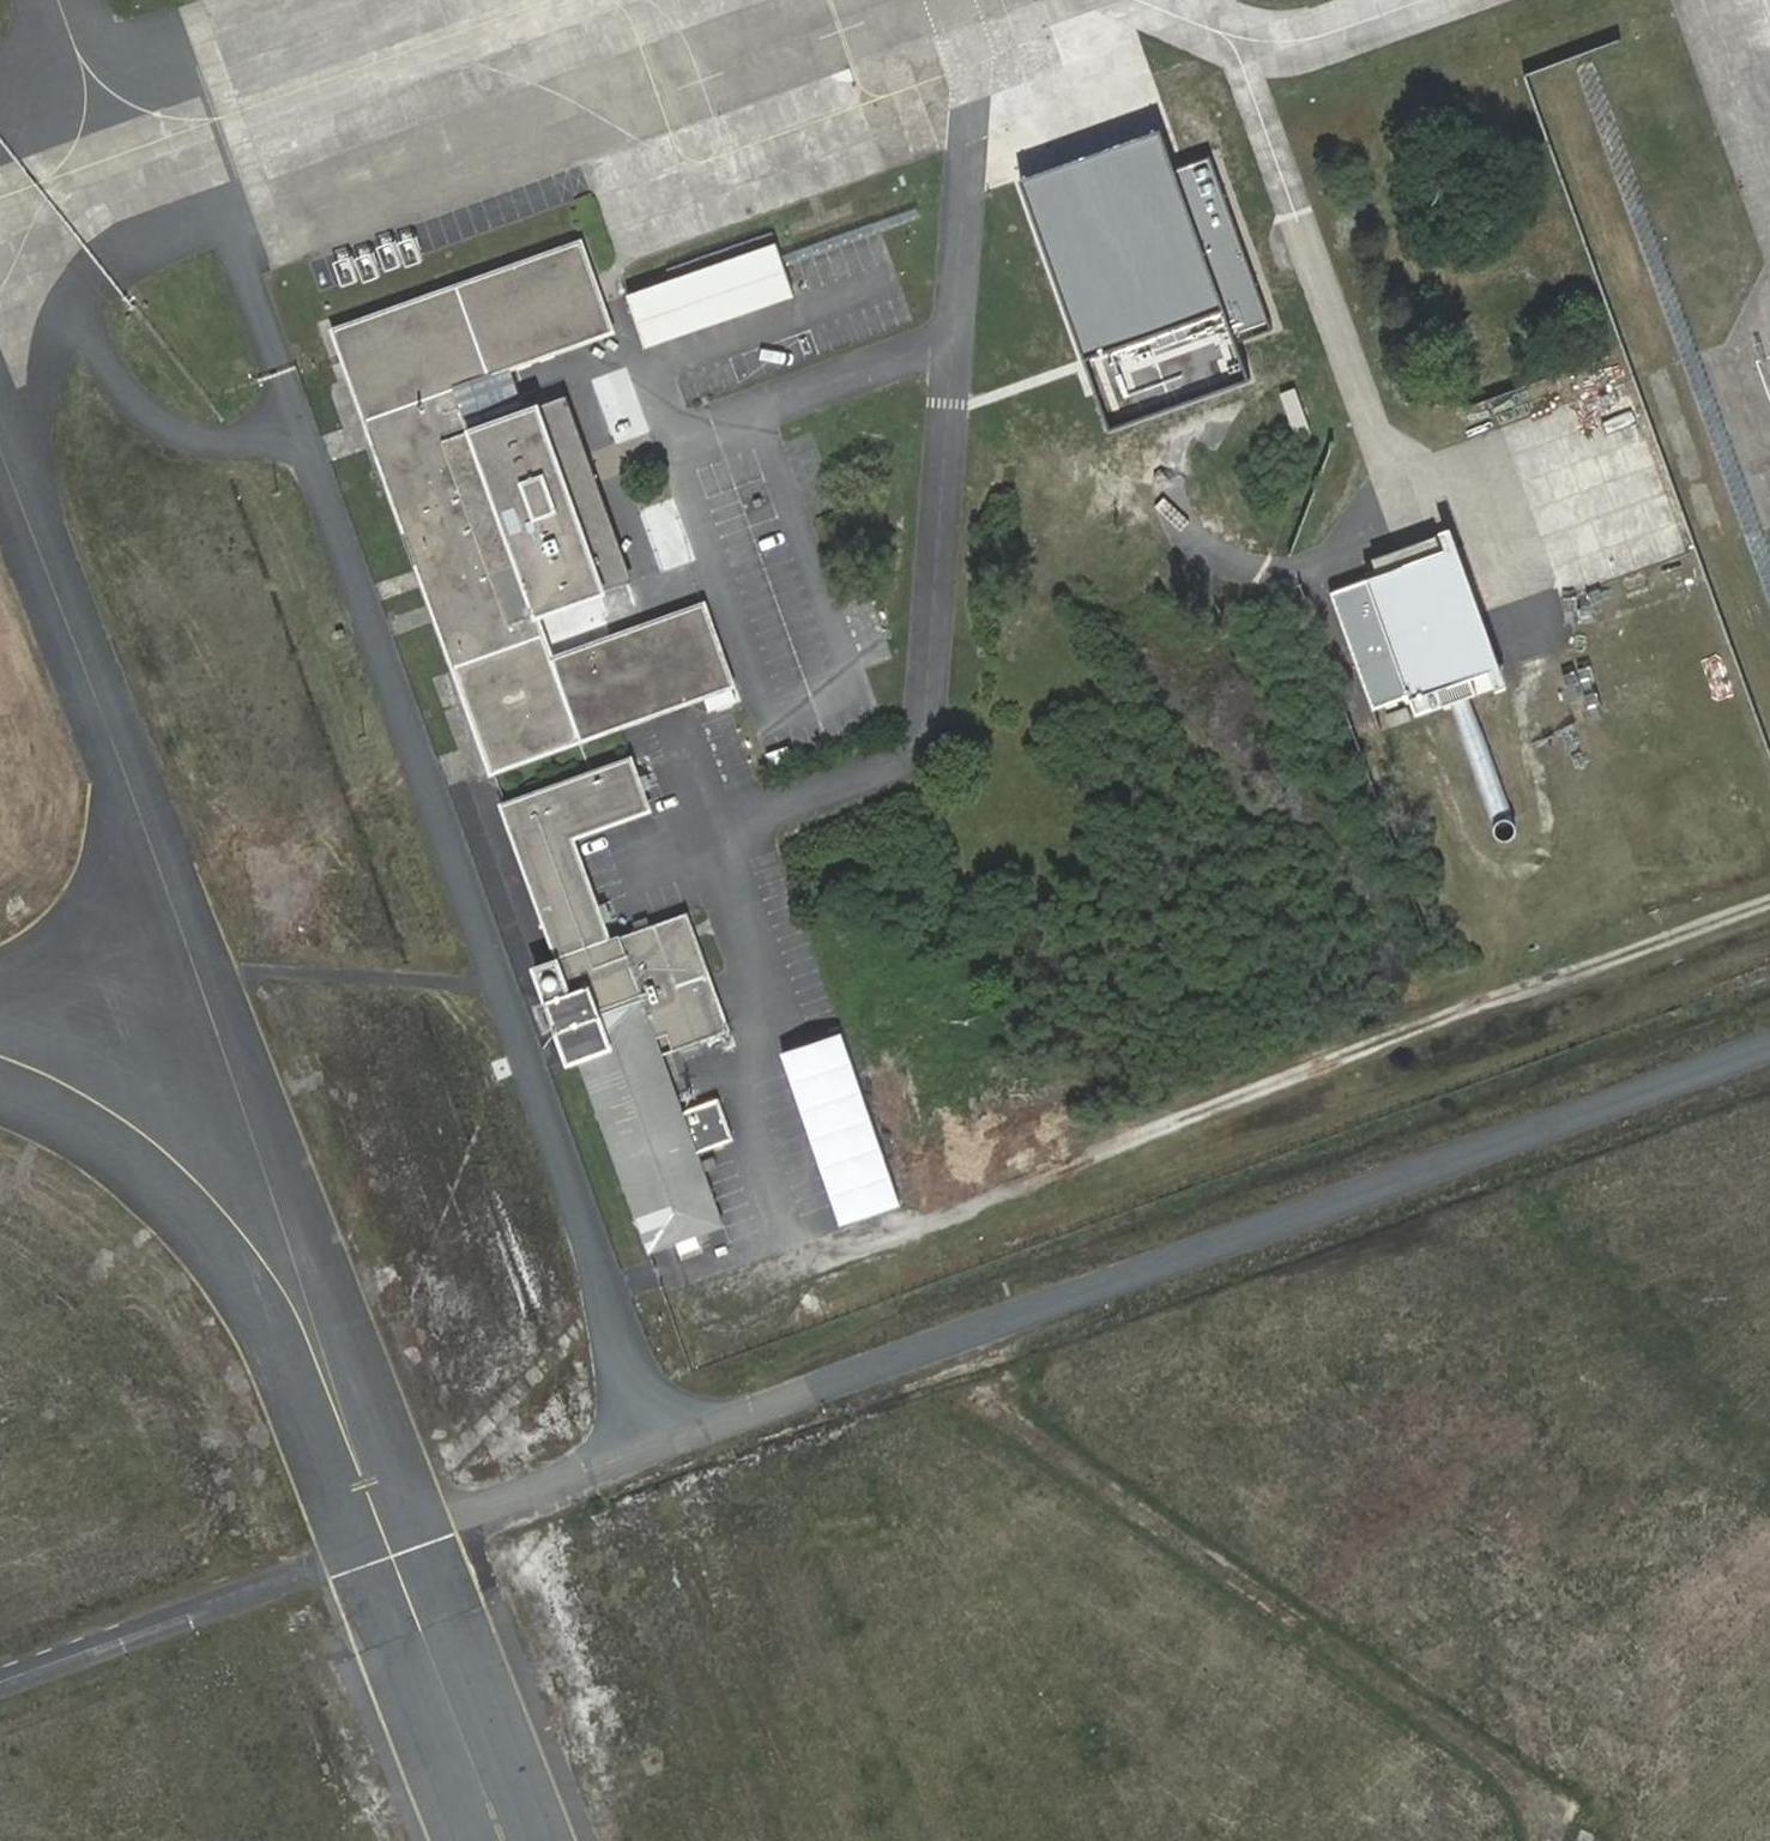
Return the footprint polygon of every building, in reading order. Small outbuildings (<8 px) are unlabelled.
[(1170,115),(1030,163),(1117,412),(1256,363),(1170,115)] [(578,242),(333,331),(493,774),(739,685),(709,604),(549,661),(534,618),(632,582),(568,396),(467,433),(452,393),(612,335),(578,242)] [(1455,549),(1367,580),(1405,692),(1493,661),(1455,549)] [(631,761),(504,807),(560,961),(531,969),(565,1064),(581,1060),(649,1253),(725,1228),(699,1153),(734,1140),(721,1102),(684,1115),(662,1052),(728,1030),(686,916),(610,943),(573,839),(650,813),(631,761)]
